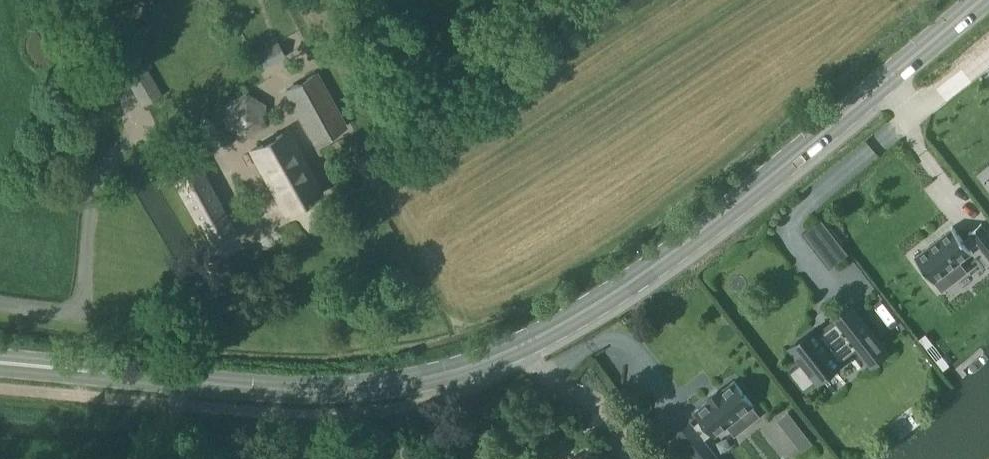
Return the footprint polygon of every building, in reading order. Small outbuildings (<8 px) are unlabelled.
[(142,106),(160,95),(122,30),(103,41),(142,106)] [(264,69),(284,57),(276,44),(255,55),(264,69)] [(344,127),(315,74),(285,91),(314,144),(344,127)] [(283,214),(322,194),(288,131),(250,152),(283,214)] [(379,175),(375,169),(367,154),(352,161),(364,183),(379,175)] [(195,166),(174,178),(211,243),(232,231),(195,166)] [(831,231),(822,219),(803,234),(812,246),(831,231)] [(913,256),(934,283),(935,282),(934,281),(946,272),(953,281),(966,271),(959,262),(971,253),(971,254),(973,253),(970,249),(977,243),(988,258),(988,235),(981,225),(982,224),(981,223),(968,233),(969,234),(970,233),(971,234),(963,240),(952,226),(951,227),(951,228),(915,256),(914,256),(913,256)] [(814,328),(789,348),(800,362),(788,372),(803,391),(815,381),(816,383),(842,363),(840,362),(858,348),(871,366),(888,353),(851,305),(834,318),(836,321),(819,334),(814,328)] [(925,334),(919,339),(926,348),(933,343),(925,334)] [(942,356),(936,360),(943,369),(949,365),(942,356)] [(677,433),(697,458),(718,458),(703,440),(713,433),(715,435),(727,425),(734,435),(747,424),(740,415),(753,405),(734,381),(720,392),(718,390),(708,398),(709,400),(695,411),(702,419),(692,426),(690,423),(677,433)] [(792,417),(781,426),(789,436),(800,427),(792,417)] [(594,450),(578,458),(599,458),(594,450)]
